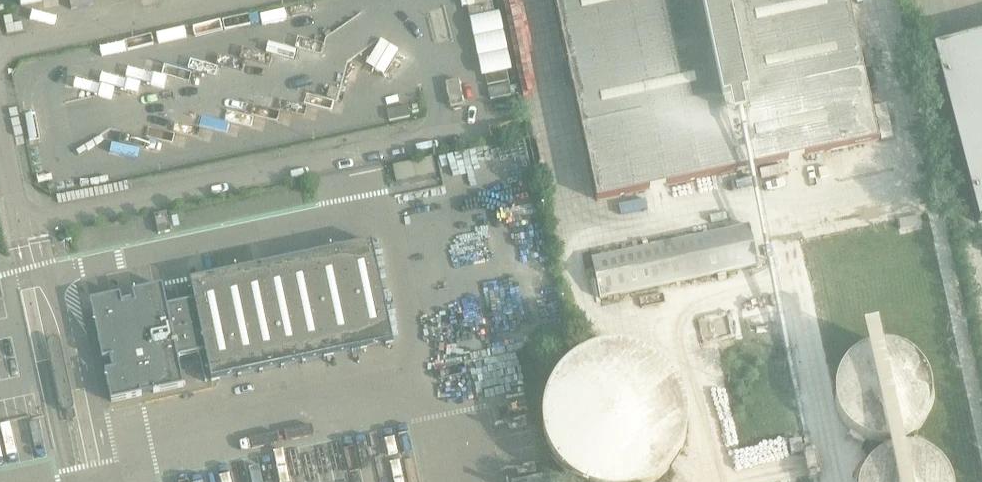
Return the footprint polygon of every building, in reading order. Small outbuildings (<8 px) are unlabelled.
[(470,19),(495,14),(492,0),(466,0),(470,19)] [(849,0),(555,0),(597,201),(879,141),(849,0)] [(933,48),(979,224),(981,223),(981,35),(933,48)] [(506,71),(485,75),(488,86),(508,81),(506,71)] [(458,81),(446,83),(451,107),(463,105),(458,81)] [(509,85),(488,89),(490,100),(511,95),(509,85)] [(337,101),(339,91),(330,89),(327,98),(337,101)] [(166,213),(163,214),(155,215),(159,234),(170,232),(166,213)] [(750,226),(592,259),(601,298),(758,265),(750,226)] [(121,295),(90,302),(102,360),(109,359),(112,373),(105,375),(111,403),(184,387),(178,359),(199,355),(205,383),(393,343),(372,243),(190,282),(194,302),(167,307),(163,286),(132,293),(134,300),(122,302),(121,295)] [(689,421),(688,406),(684,393),(678,381),(673,375),(667,368),(655,358),(646,353),(639,351),(632,348),(618,347),(604,347),(589,351),(581,355),(575,358),(563,368),(554,379),(547,392),(544,399),(542,406),(541,419),(542,435),(546,447),(552,459),(561,471),(572,481),(574,481),(656,481),(660,480),(667,474),(677,462),(683,450),(688,436),(689,422),(689,421)] [(934,398),(933,389),(930,380),(926,371),(921,364),(914,358),(905,353),(897,350),(887,348),(880,348),(868,351),(859,355),(850,361),(844,369),(839,378),(836,387),(835,397),(835,405),(838,415),(842,423),(847,431),(855,438),(865,443),(872,446),(882,447),(888,447),(900,444),(910,440),(917,434),(924,427),(929,419),(932,410),(934,398)] [(951,480),(947,471),(940,463),(931,457),(922,452),(910,450),(903,450),(896,451),(886,454),(877,459),(869,466),(864,472),(860,481),(859,481),(952,481),(951,480)]
